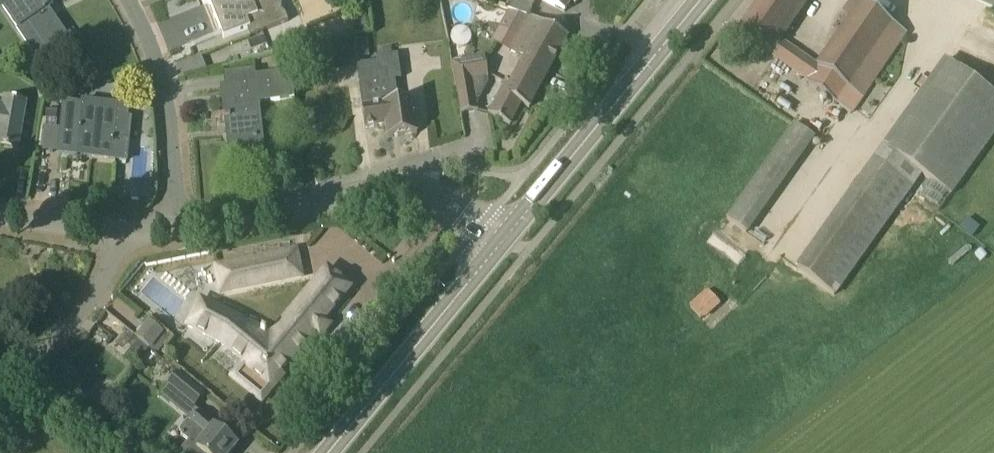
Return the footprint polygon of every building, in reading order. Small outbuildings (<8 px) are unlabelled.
[(49,8),(53,4),(51,0),(13,0),(3,7),(18,28),(27,22),(58,67),(84,49),(73,33),(68,36),(49,8)] [(207,10),(212,8),(224,38),(248,28),(251,36),(288,21),(285,13),(283,14),(280,6),(282,6),(279,0),(203,0),(207,10)] [(565,12),(571,2),(575,4),(578,0),(542,0),(565,12)] [(779,43),(808,0),(760,0),(738,31),(809,80),(807,83),(850,114),(907,33),(862,2),(815,69),(779,43)] [(531,15),(530,17),(519,38),(512,51),(523,57),(548,71),(568,35),(531,15)] [(368,40),(355,41),(357,60),(370,58),(368,40)] [(391,46),(382,47),(383,56),(392,55),(391,46)] [(383,56),(377,56),(378,61),(357,64),(365,129),(386,126),(388,138),(418,134),(413,100),(398,103),(395,79),(401,78),(398,54),(392,55),(383,56)] [(452,62),(457,89),(474,86),(473,80),(489,77),(486,56),(452,62)] [(548,71),(523,57),(510,84),(504,81),(488,114),(512,125),(523,104),(530,107),(548,71)] [(974,80),(945,59),(917,99),(883,147),(923,175),(951,195),(952,196),(993,137),(993,95),(974,80)] [(264,155),(258,104),(295,100),(291,72),(255,76),(256,84),(221,88),(225,121),(226,121),(230,159),(264,155)] [(457,89),(461,113),(478,110),(474,86),(457,89)] [(26,102),(5,98),(3,107),(0,107),(0,146),(18,149),(26,102)] [(118,104),(80,101),(80,105),(64,103),(63,110),(61,127),(59,151),(59,154),(127,161),(129,141),(115,140),(118,104)] [(748,234),(816,137),(794,122),(726,218),(748,234)] [(59,151),(61,127),(57,127),(43,126),(41,147),(41,149),(59,151)] [(836,296),(923,175),(883,147),(797,267),(836,296)] [(262,284),(302,277),(296,250),(256,258),(262,284)] [(222,292),(262,284),(256,258),(217,266),(222,292)] [(320,337),(330,325),(324,320),(350,288),(327,268),(272,335),(201,300),(188,326),(220,341),(249,364),(246,367),(270,386),(314,332),(320,337)] [(703,321),(720,305),(718,302),(707,291),(690,306),(703,321)] [(150,348),(163,333),(150,322),(137,338),(150,348)] [(193,407),(204,394),(179,372),(168,386),(193,407)] [(237,446),(222,434),(224,432),(200,412),(191,422),(190,421),(187,421),(180,429),(180,432),(182,434),(181,435),(190,442),(181,452),(182,452),(232,452),(237,446)]
